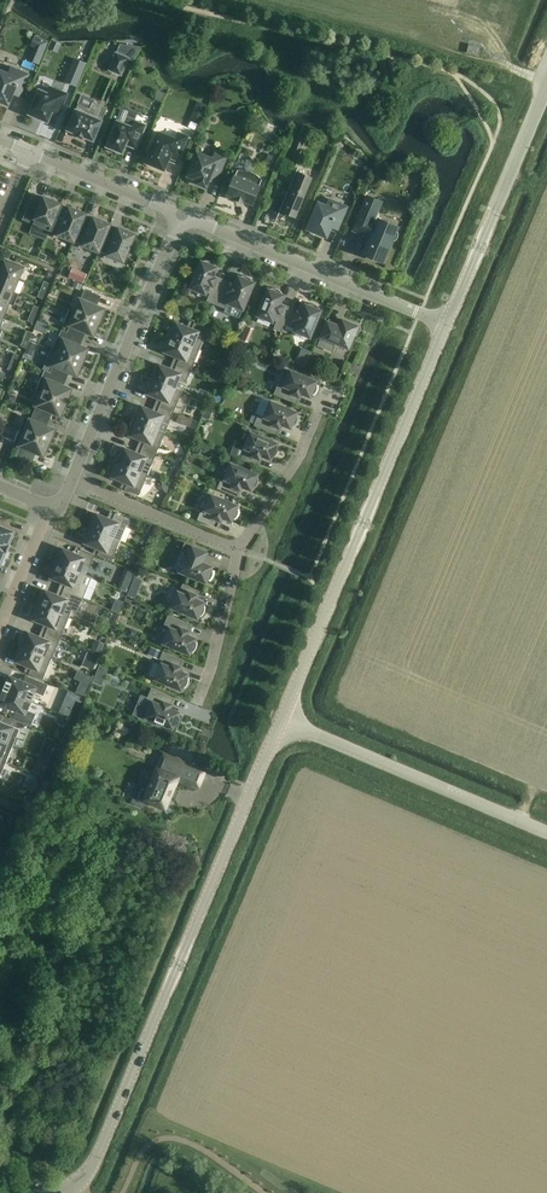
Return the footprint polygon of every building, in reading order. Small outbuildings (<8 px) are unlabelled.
[(53,40),(49,48),(57,52),(61,44),(53,40)] [(468,44),(466,52),(478,55),(480,47),(468,44)] [(35,47),(29,60),(40,64),(45,51),(35,47)] [(121,76),(129,57),(115,52),(107,71),(121,76)] [(74,58),(64,81),(76,86),(86,63),(74,58)] [(10,66),(8,73),(0,69),(0,101),(7,104),(9,103),(11,99),(10,97),(11,94),(13,95),(13,94),(19,97),(29,74),(10,66)] [(67,94),(51,87),(48,93),(39,90),(38,92),(37,92),(34,99),(35,99),(29,113),(32,115),(31,116),(38,119),(39,117),(48,121),(52,111),(58,114),(67,94)] [(78,104),(67,129),(77,133),(77,134),(84,136),(93,140),(107,108),(96,103),(96,102),(94,101),(95,99),(81,93),(77,103),(78,104)] [(155,95),(151,107),(159,110),(164,99),(155,95)] [(198,101),(194,112),(202,115),(207,104),(198,101)] [(249,107),(242,110),(245,117),(251,114),(249,107)] [(146,125),(127,117),(124,124),(117,121),(107,146),(114,149),(114,151),(120,153),(121,152),(122,152),(126,143),(129,144),(129,146),(136,148),(146,125)] [(176,139),(159,132),(146,162),(164,169),(169,156),(178,160),(187,137),(178,133),(176,139)] [(299,154),(305,140),(298,137),(292,151),(299,154)] [(216,183),(227,156),(215,152),(213,158),(197,152),(187,175),(198,180),(196,183),(206,187),(209,180),(216,183)] [(268,154),(264,163),(274,167),(278,158),(268,154)] [(280,201),(272,207),(280,219),(287,213),(295,217),(312,177),(300,172),(298,168),(297,167),(296,170),(286,193),(283,202),(281,201),(280,201)] [(234,176),(227,193),(236,197),(235,199),(243,202),(244,200),(253,204),(260,186),(259,186),(259,184),(261,179),(257,175),(251,171),(244,170),(238,170),(235,175),(235,176),(234,176)] [(50,229),(59,206),(60,203),(44,197),(43,199),(35,196),(35,195),(34,195),(24,219),(25,219),(34,222),(29,233),(46,240),(49,231),(50,229)] [(394,241),(396,240),(397,238),(398,236),(398,233),(398,231),(396,230),(397,227),(379,220),(380,217),(380,215),(379,213),(377,212),(381,202),(367,196),(353,230),(371,237),(364,253),(383,260),(391,240),(394,241)] [(347,206),(329,199),(326,205),(318,201),(306,229),(328,238),(332,228),(337,230),(347,206)] [(74,241),(75,239),(84,216),(85,214),(69,207),(68,210),(59,206),(50,229),(58,232),(58,234),(74,241)] [(100,250),(109,227),(110,224),(94,217),(93,220),(84,216),(75,239),(83,243),(82,244),(99,251),(100,250)] [(109,227),(100,250),(108,253),(107,255),(124,261),(130,246),(132,246),(135,239),(133,238),(135,234),(118,227),(117,230),(109,227)] [(19,280),(24,267),(4,259),(2,264),(0,264),(0,272),(19,280)] [(216,300),(224,281),(213,277),(217,267),(215,266),(215,265),(214,263),(213,262),(211,261),(210,260),(208,260),(207,260),(206,260),(204,260),(203,262),(201,261),(190,287),(206,293),(206,292),(209,293),(206,301),(214,304),(216,300)] [(80,270),(76,280),(83,283),(87,273),(80,270)] [(19,280),(0,272),(0,286),(14,292),(19,280)] [(216,300),(214,304),(225,308),(223,312),(239,318),(242,309),(243,309),(254,283),(252,282),(253,280),(251,279),(250,277),(249,277),(247,276),(246,276),(244,275),(243,275),(241,275),(241,277),(239,276),(235,286),(224,281),(216,300)] [(41,289),(46,291),(49,283),(44,281),(41,289)] [(75,282),(73,288),(81,291),(83,285),(75,282)] [(14,292),(0,286),(0,300),(9,304),(13,305),(18,293),(14,292)] [(284,324),(291,309),(280,304),(284,295),(282,294),(282,293),(281,291),(280,290),(279,289),(277,288),(276,288),(274,288),(273,287),(271,288),(270,289),(268,288),(257,315),(273,321),(273,320),(276,321),(273,328),(281,332),(284,324)] [(42,298),(46,291),(41,289),(38,296),(42,298)] [(75,312),(99,322),(104,309),(96,305),(100,296),(85,290),(82,299),(80,299),(75,312)] [(9,304),(0,300),(0,314),(4,316),(9,304)] [(291,309),(284,324),(295,329),(295,330),(310,337),(321,310),(319,309),(319,308),(319,307),(318,306),(317,305),(316,305),(314,304),(313,303),(311,303),(310,303),(308,303),(307,305),(305,304),(301,313),(291,309)] [(31,313),(36,315),(39,307),(34,305),(31,313)] [(99,322),(75,312),(69,310),(64,324),(71,327),(69,333),(82,338),(85,331),(94,335),(99,322)] [(32,323),(36,315),(31,313),(28,321),(32,323)] [(209,318),(206,325),(213,327),(216,321),(209,318)] [(351,323),(342,319),(339,326),(327,321),(317,346),(332,352),(336,343),(348,348),(354,334),(356,334),(358,333),(360,332),(360,330),(360,328),(359,326),(358,325),(351,322),(351,323)] [(167,335),(200,349),(208,328),(194,322),(191,329),(176,322),(174,327),(172,327),(171,328),(169,330),(168,333),(167,335)] [(28,330),(24,338),(29,340),(32,332),(28,330)] [(82,338),(69,333),(68,334),(62,331),(60,337),(58,336),(55,343),(53,350),(84,362),(87,354),(86,354),(88,349),(79,345),(82,338)] [(191,370),(200,349),(167,335),(166,337),(165,340),(165,342),(165,345),(166,346),(164,351),(180,357),(177,364),(191,370)] [(24,338),(21,346),(26,348),(27,344),(28,343),(29,340),(24,338)] [(84,362),(53,350),(51,349),(45,362),(42,369),(45,370),(66,378),(69,372),(77,375),(79,370),(80,371),(84,362)] [(315,351),(309,367),(316,370),(319,364),(315,362),(319,353),(315,351)] [(11,361),(16,363),(19,355),(14,353),(11,361)] [(299,359),(298,364),(305,367),(308,360),(303,358),(299,359)] [(12,371),(16,363),(11,361),(7,369),(12,371)] [(186,383),(191,370),(177,364),(174,370),(159,364),(156,369),(155,368),(153,370),(152,372),(150,374),(149,377),(175,387),(178,380),(186,383)] [(212,369),(209,377),(217,380),(221,372),(212,369)] [(63,386),(66,378),(45,370),(44,371),(45,371),(43,377),(41,377),(36,390),(41,392),(57,399),(67,403),(70,394),(69,394),(71,389),(63,386)] [(317,386),(317,385),(317,384),(316,383),(316,381),(290,370),(284,385),(278,383),(273,394),(296,403),(301,392),(310,396),(311,394),(312,395),(313,394),(315,393),(315,392),(316,391),(317,389),(317,388),(317,387),(317,386)] [(217,380),(216,382),(225,386),(229,376),(221,372),(217,380)] [(15,375),(13,380),(19,382),(21,376),(15,374),(15,375)] [(182,390),(175,387),(149,377),(148,379),(148,382),(147,384),(147,387),(149,387),(147,392),(162,399),(159,405),(174,411),(182,390)] [(8,392),(4,400),(12,403),(16,396),(8,392)] [(64,411),(67,403),(57,399),(41,392),(36,405),(37,406),(34,413),(49,419),(52,412),(60,415),(62,410),(64,411)] [(298,417),(298,416),(297,415),(296,414),(297,412),(270,401),(264,416),(258,414),(254,425),(276,434),(281,424),(290,427),(291,425),(293,426),(294,425),(296,423),(296,422),(297,422),(297,421),(297,420),(297,419),(298,418),(298,417)] [(134,415),(132,419),(158,429),(165,432),(174,411),(159,405),(157,412),(141,406),(139,411),(137,410),(135,413),(134,415)] [(207,407),(203,416),(209,419),(213,410),(207,407)] [(46,426),(49,419),(34,413),(31,420),(25,417),(19,430),(50,443),(54,435),(52,434),(54,429),(46,426)] [(179,414),(177,421),(185,425),(188,418),(179,414)] [(156,453),(165,432),(158,429),(132,419),(132,418),(131,421),(130,423),(130,426),(130,428),(132,429),(129,434),(145,441),(142,447),(156,453)] [(47,451),(50,443),(19,430),(14,443),(21,446),(17,455),(31,461),(35,452),(43,455),(45,451),(47,451)] [(278,448),(278,447),(278,446),(276,445),(277,443),(251,432),(245,447),(235,443),(230,454),(257,465),(261,455),(271,458),(271,457),(273,457),(274,457),(275,455),(276,454),(277,453),(277,452),(277,451),(278,450),(278,449),(278,448)] [(148,474),(156,453),(142,447),(139,454),(124,447),(122,452),(120,452),(118,454),(117,456),(116,458),(115,460),(148,474)] [(178,453),(176,459),(182,462),(184,456),(178,453)] [(139,495),(148,474),(115,460),(114,463),(113,465),(113,468),(113,470),(114,471),(112,476),(127,482),(125,489),(139,495)] [(257,484),(258,482),(258,481),(258,480),(258,479),(258,478),(258,477),(256,476),(257,474),(231,463),(225,479),(226,479),(225,482),(220,480),(217,488),(237,497),(241,486),(251,489),(252,488),(253,488),(255,487),(255,486),(256,485),(257,484)] [(169,474),(167,480),(173,483),(176,477),(169,474)] [(163,481),(162,484),(163,487),(164,489),(165,491),(168,493),(172,484),(163,480),(163,481)] [(238,514),(238,513),(238,512),(238,511),(238,510),(238,509),(238,508),(237,507),(237,505),(211,494),(205,510),(206,510),(205,513),(200,511),(197,519),(217,528),(222,517),(231,521),(232,519),(233,519),(234,519),(235,518),(236,517),(236,516),(237,516),(238,514)] [(87,526),(120,540),(129,519),(115,513),(112,520),(96,513),(94,518),(93,518),(91,520),(90,522),(88,524),(87,526)] [(8,548),(10,544),(9,544),(15,531),(0,525),(0,545),(8,548)] [(111,561),(120,540),(87,526),(86,529),(86,531),(85,534),(85,536),(87,537),(85,542),(100,548),(97,555),(111,561)] [(151,540),(148,548),(155,551),(159,543),(151,540)] [(179,571),(206,582),(206,580),(208,580),(209,579),(211,578),(212,576),(213,575),(213,571),(213,569),(211,568),(212,566),(203,562),(207,552),(185,542),(180,553),(186,555),(179,571)] [(1,565),(6,552),(7,552),(8,548),(0,545),(0,564),(1,565)] [(79,572),(79,571),(82,564),(89,567),(95,554),(81,548),(78,555),(62,548),(60,553),(59,553),(57,554),(56,556),(54,559),(53,561),(79,572)] [(92,576),(79,571),(79,572),(53,561),(52,563),(52,566),(51,568),(51,571),(53,572),(51,577),(66,583),(63,590),(77,596),(78,595),(83,597),(92,576)] [(125,567),(117,587),(127,592),(136,572),(125,567)] [(195,598),(199,587),(183,581),(179,592),(178,591),(171,607),(197,618),(198,615),(200,616),(202,615),(202,614),(203,613),(204,612),(205,610),(205,609),(205,608),(205,607),(205,606),(205,605),(203,604),(204,602),(195,598)] [(130,589),(127,596),(134,599),(137,592),(130,589)] [(77,611),(83,597),(78,595),(77,596),(63,590),(60,596),(45,590),(43,595),(41,594),(40,596),(38,598),(37,600),(36,603),(69,617),(72,609),(77,611)] [(60,637),(69,617),(36,603),(35,605),(34,608),(34,610),(34,613),(35,613),(33,618),(49,625),(46,632),(60,637)] [(193,652),(193,651),(195,649),(195,648),(196,648),(196,647),(196,646),(197,645),(197,644),(197,643),(197,642),(197,641),(195,640),(196,638),(186,634),(191,623),(168,614),(164,625),(170,627),(163,642),(189,654),(190,652),(192,652),(193,652)] [(130,627),(127,635),(135,638),(138,630),(130,627)] [(51,658),(60,637),(46,632),(43,638),(28,632),(26,637),(24,636),(22,638),(21,640),(20,642),(19,644),(51,658)] [(96,639),(92,648),(101,652),(104,643),(96,639)] [(43,679),(51,658),(19,644),(18,647),(17,649),(17,652),(16,654),(18,655),(16,660),(31,666),(29,673),(43,679)] [(150,646),(147,654),(159,659),(160,659),(163,651),(150,646)] [(88,651),(82,665),(94,669),(99,656),(88,651)] [(183,659),(163,651),(160,659),(164,661),(163,663),(162,663),(155,678),(181,689),(182,687),(184,688),(185,687),(187,685),(187,684),(188,682),(188,681),(189,680),(189,679),(189,678),(189,677),(187,676),(188,674),(178,670),(183,659)] [(99,665),(96,673),(105,677),(108,669),(99,665)] [(4,689),(30,700),(34,691),(43,695),(48,684),(25,675),(22,681),(9,676),(4,689)] [(78,686),(76,692),(84,695),(86,689),(78,686)] [(169,708),(174,697),(151,688),(147,698),(142,696),(134,714),(146,719),(147,717),(172,727),(173,725),(175,726),(176,725),(177,724),(177,723),(178,722),(179,721),(179,719),(180,717),(180,716),(179,715),(178,714),(179,712),(169,708)] [(30,700),(4,689),(0,698),(0,703),(11,708),(9,715),(31,724),(36,713),(27,710),(30,700)] [(60,713),(57,721),(64,724),(65,724),(68,716),(60,713)] [(20,729),(0,721),(0,740),(13,746),(20,729)] [(13,746),(0,740),(0,760),(6,762),(13,746)] [(172,754),(171,756),(182,761),(183,758),(187,747),(185,747),(176,743),(172,753),(172,754)] [(41,750),(38,757),(49,761),(49,760),(51,754),(41,750)] [(132,800),(131,802),(143,807),(144,804),(146,799),(166,807),(178,776),(179,776),(183,778),(189,764),(182,761),(171,756),(163,753),(157,767),(149,787),(147,787),(139,784),(137,788),(132,800)] [(189,764),(183,778),(199,785),(205,771),(189,764)] [(34,768),(32,773),(43,777),(43,775),(45,772),(34,768)] [(27,794),(22,807),(29,810),(34,797),(27,794)] [(10,1067),(0,1063),(0,1079),(4,1081),(10,1067)]
